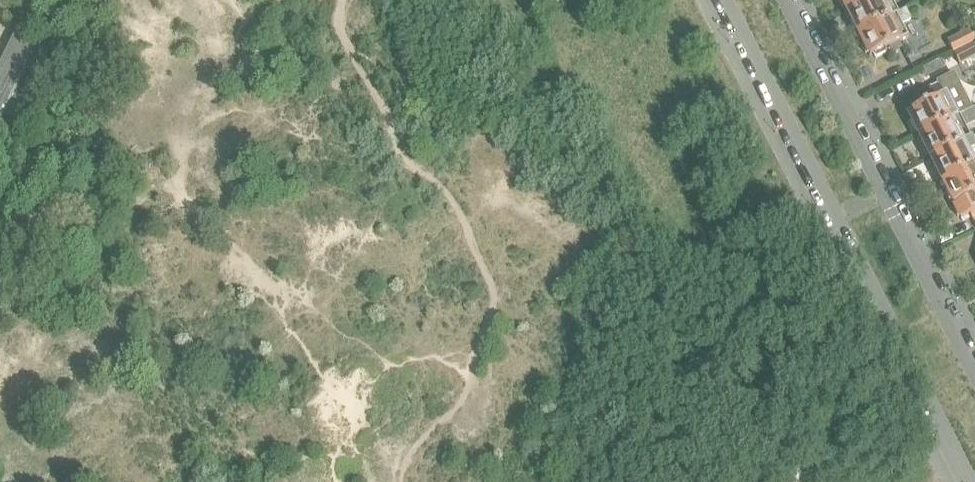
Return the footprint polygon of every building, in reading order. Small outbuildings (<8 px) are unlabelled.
[(842,9),(844,8),(845,11),(867,0),(838,0),(842,9)] [(890,0),(867,0),(845,11),(851,22),(849,23),(854,32),(855,31),(857,34),(897,14),(890,0)] [(907,39),(900,25),(910,21),(907,15),(916,11),(914,5),(897,14),(857,34),(862,45),(861,46),(865,55),(867,54),(869,58),(873,55),(875,60),(886,54),(884,50),(907,39)] [(951,53),(973,42),(968,32),(946,42),(951,53)] [(32,74),(32,73),(31,73),(44,48),(14,33),(0,62),(0,122),(12,97),(19,100),(32,74)] [(974,56),(974,47),(973,42),(951,53),(957,65),(974,56)] [(959,115),(966,112),(957,95),(966,90),(964,86),(935,101),(932,96),(921,102),(923,106),(907,114),(912,124),(910,125),(915,134),(916,133),(918,136),(959,115)] [(14,121),(23,103),(13,98),(4,116),(14,121)] [(966,129),(974,124),(974,108),(966,112),(959,115),(918,136),(923,147),(922,147),(926,156),(928,156),(930,159),(971,138),(966,129)] [(971,138),(930,159),(935,170),(933,170),(938,179),(940,179),(941,182),(974,165),(974,147),(971,138)] [(974,194),(974,165),(941,182),(947,192),(945,193),(949,202),(951,201),(954,208),(953,209),(957,218),(959,217),(960,219),(974,212),(974,204),(971,196),(974,194)]
